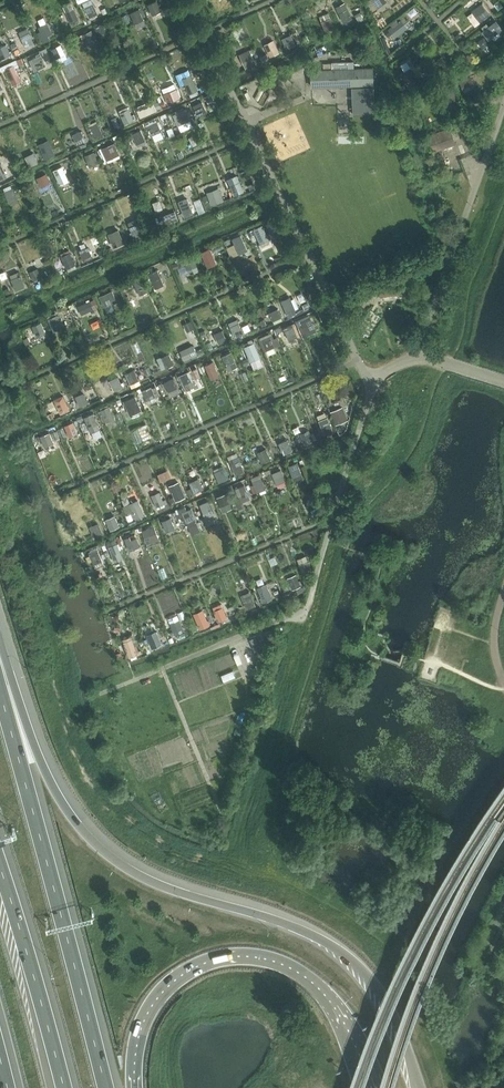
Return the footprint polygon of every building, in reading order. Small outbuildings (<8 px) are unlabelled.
[(92,2),(85,5),(91,17),(100,13),(94,0),(91,0),(92,2)] [(147,5),(154,16),(162,10),(155,0),(147,5)] [(345,22),(354,18),(347,1),(337,5),(345,22)] [(137,26),(147,22),(141,7),(131,11),(137,26)] [(73,10),(65,13),(69,22),(77,19),(73,10)] [(320,15),(326,31),(336,27),(330,11),(320,15)] [(501,27),(494,17),(486,24),(494,33),(501,27)] [(401,19),(388,29),(394,37),(407,28),(401,19)] [(37,28),(42,38),(54,32),(49,22),(37,28)] [(27,28),(17,33),(23,44),(32,40),(27,28)] [(91,32),(83,35),(87,45),(95,42),(91,32)] [(290,34),(282,37),(285,46),(294,43),(290,34)] [(426,40),(418,46),(425,55),(433,49),(426,40)] [(270,42),(262,45),(266,54),(274,51),(270,42)] [(58,57),(67,53),(62,43),(53,47),(58,57)] [(250,52),(242,55),(245,65),(254,62),(250,52)] [(451,66),(443,55),(434,62),(443,72),(451,66)] [(41,56),(33,59),(37,68),(45,65),(41,56)] [(7,65),(12,77),(20,74),(15,62),(7,65)] [(309,70),(310,89),(353,87),(354,117),(375,116),(374,68),(309,70)] [(416,70),(405,72),(407,84),(418,83),(416,70)] [(264,80),(266,85),(281,79),(279,73),(264,80)] [(466,94),(478,89),(473,74),(460,79),(466,94)] [(194,82),(185,85),(189,95),(197,92),(194,82)] [(451,83),(442,85),(444,93),(453,91),(451,83)] [(178,87),(165,93),(169,103),(183,98),(178,87)] [(148,99),(140,102),(143,112),(151,109),(148,99)] [(203,104),(195,107),(198,116),(206,113),(203,104)] [(126,123),(135,120),(130,105),(121,109),(126,123)] [(179,124),(192,118),(188,107),(175,113),(179,124)] [(169,117),(161,120),(164,130),(173,127),(169,117)] [(138,143),(147,139),(142,128),(133,133),(138,143)] [(427,137),(433,153),(453,145),(448,133),(451,132),(449,128),(427,137)] [(79,131),(71,134),(74,143),(83,140),(79,131)] [(109,147),(100,150),(104,159),(112,156),(109,147)] [(91,165),(101,161),(96,150),(86,154),(91,165)] [(30,152),(22,155),(25,165),(34,162),(30,152)] [(61,166),(52,170),(56,179),(64,176),(61,166)] [(239,181),(231,184),(234,194),(242,191),(239,181)] [(208,191),(212,204),(225,200),(221,187),(208,191)] [(10,189),(2,192),(5,201),(13,198),(10,189)] [(189,201),(181,204),(184,214),(192,211),(189,201)] [(135,226),(127,229),(130,239),(139,236),(135,226)] [(259,227),(251,230),(254,239),(263,236),(259,227)] [(121,228),(109,232),(115,249),(127,245),(121,228)] [(241,251),(244,259),(252,255),(242,233),(233,237),(239,251),(241,251)] [(88,246),(80,249),(84,259),(92,256),(88,246)] [(210,246),(201,249),(205,259),(213,256),(210,246)] [(72,251),(62,255),(68,268),(78,264),(72,251)] [(190,269),(199,265),(195,255),(186,259),(190,269)] [(37,269),(28,272),(32,282),(40,279),(37,269)] [(158,270),(150,273),(153,283),(162,280),(158,270)] [(27,287),(21,272),(12,276),(17,290),(27,287)] [(143,304),(153,301),(145,275),(135,278),(143,304)] [(106,292),(96,297),(102,307),(111,302),(106,292)] [(289,296),(280,301),(285,311),(294,306),(289,296)] [(267,306),(274,320),(283,317),(277,302),(267,306)] [(58,313),(50,316),(54,325),(62,322),(58,313)] [(240,319),(232,322),(235,331),(244,328),(240,319)] [(33,325),(39,336),(48,331),(42,321),(33,325)] [(293,322),(283,327),(288,337),(298,332),(293,322)] [(278,351),(276,345),(280,344),(275,331),(261,336),(268,354),(278,351)] [(248,342),(240,347),(246,357),(254,353),(248,342)] [(186,344),(178,347),(182,357),(190,354),(186,344)] [(232,350),(223,355),(230,370),(239,365),(232,350)] [(213,360),(205,363),(208,373),(216,370),(213,360)] [(145,363),(137,366),(141,376),(149,373),(145,363)] [(179,375),(186,389),(204,381),(197,366),(179,375)] [(116,390),(125,386),(119,375),(111,379),(116,390)] [(172,377),(164,380),(168,389),(176,386),(172,377)] [(148,400),(161,393),(156,383),(142,390),(148,400)] [(80,389),(72,392),(76,402),(84,399),(80,389)] [(66,394),(49,401),(55,416),(72,410),(66,394)] [(131,395),(123,398),(126,408),(134,404),(131,395)] [(108,424),(117,420),(111,404),(102,408),(108,424)] [(344,405),(331,410),(337,424),(350,418),(344,405)] [(89,415),(81,418),(84,428),(92,425),(89,415)] [(327,418),(317,423),(323,433),(332,428),(327,418)] [(70,436),(79,432),(75,420),(65,425),(70,436)] [(296,434),(308,428),(305,422),(293,427),(296,434)] [(49,432),(41,435),(45,445),(53,442),(49,432)] [(286,436),(276,441),(282,451),(291,446),(286,436)] [(267,447),(258,451),(264,462),(273,458),(267,447)] [(239,456),(229,461),(235,471),(244,465),(239,456)] [(295,460),(285,465),(291,475),(300,470),(295,460)] [(219,481),(229,478),(224,465),(215,468),(219,481)] [(272,469),(267,470),(269,479),(275,477),(278,486),(288,483),(283,468),(273,472),(272,469)] [(198,477),(188,483),(193,491),(203,485),(198,477)] [(260,477),(252,480),(256,490),(264,487),(260,477)] [(181,480),(170,485),(177,502),(189,497),(181,480)] [(159,492),(150,495),(154,505),(162,501),(159,492)] [(222,493),(212,498),(218,508),(227,503),(222,493)] [(132,520),(146,514),(140,498),(125,504),(132,520)] [(206,517),(215,514),(211,499),(201,503),(206,517)] [(189,509),(181,512),(185,522),(193,519),(189,509)] [(112,529),(121,525),(116,514),(107,518),(112,529)] [(173,516),(162,519),(166,531),(177,527),(173,516)] [(94,521),(85,524),(89,533),(97,530),(94,521)] [(148,528),(140,531),(144,540),(152,537),(148,528)] [(134,534),(125,537),(131,552),(140,548),(134,534)] [(113,542),(105,545),(109,554),(117,551),(113,542)] [(304,557),(296,560),(299,569),(307,566),(304,557)] [(292,577),(284,580),(287,589),(295,586),(292,577)] [(257,585),(265,602),(274,598),(267,581),(257,585)] [(248,594),(240,597),(243,606),(252,603),(248,594)] [(219,621),(229,617),(224,602),(214,606),(219,621)] [(169,616),(176,634),(185,630),(178,612),(169,616)] [(198,616),(188,622),(193,632),(203,626),(198,616)] [(157,634),(147,639),(153,649),(162,643),(157,634)] [(134,635),(124,638),(130,657),(140,654),(134,635)] [(258,653),(240,660),(245,673),(263,665),(258,653)]
